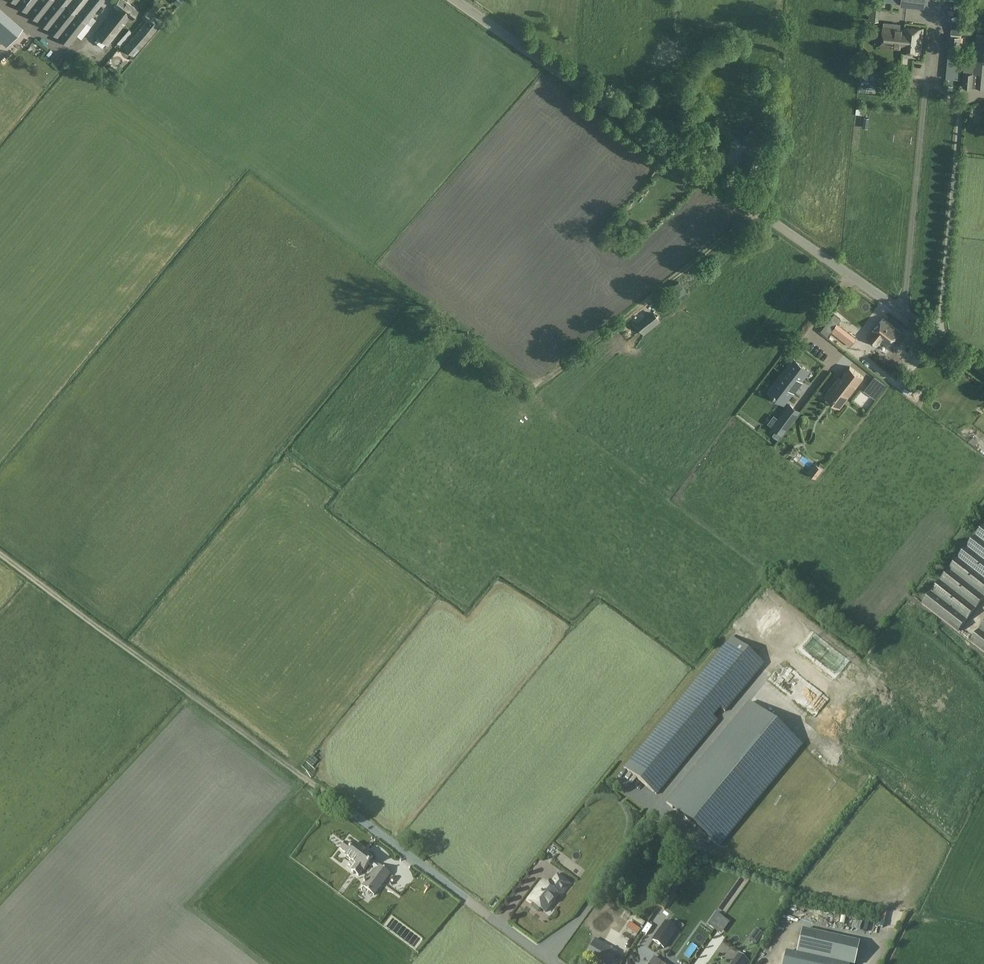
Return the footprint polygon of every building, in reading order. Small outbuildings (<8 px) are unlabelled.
[(86,34),(92,26),(88,23),(106,0),(11,0),(69,46),(77,35),(81,39),(86,34)] [(108,44),(130,16),(132,18),(138,10),(125,0),(118,0),(114,4),(118,8),(96,35),(108,44)] [(941,9),(966,12),(967,0),(942,0),(941,9)] [(124,47),(134,55),(162,23),(148,10),(142,16),(147,21),(124,47)] [(26,40),(31,32),(13,18),(7,26),(26,40)] [(890,22),(890,27),(884,26),(882,45),(902,47),(902,51),(921,53),(923,28),(904,26),(904,28),(900,28),(900,23),(890,22)] [(961,34),(962,25),(952,24),(951,33),(954,34),(961,34)] [(969,56),(964,56),(962,87),(983,88),(983,31),(976,31),(974,57),(969,56)] [(947,50),(960,52),(960,44),(948,42),(947,50)] [(116,69),(110,64),(106,69),(112,74),(116,69)] [(745,134),(741,143),(757,149),(761,140),(745,134)] [(738,171),(753,177),(761,157),(746,151),(738,171)] [(618,219),(610,228),(617,236),(626,227),(618,219)] [(670,288),(679,298),(686,292),(678,282),(670,288)] [(654,310),(636,322),(640,327),(658,315),(654,310)] [(881,341),(887,346),(900,331),(884,317),(872,332),(867,338),(877,346),(881,341)] [(845,328),(838,337),(844,342),(851,333),(845,328)] [(800,334),(796,341),(812,351),(816,344),(800,334)] [(830,358),(819,349),(814,355),(820,360),(816,365),(790,343),(785,349),(815,375),(830,358)] [(793,360),(782,374),(799,387),(803,381),(800,379),(803,376),(804,377),(803,377),(804,378),(809,371),(793,359),(793,360)] [(827,392),(840,401),(843,404),(848,398),(864,377),(850,367),(840,379),(838,377),(827,392)] [(799,387),(782,374),(778,379),(769,391),(784,403),(785,402),(790,396),(789,395),(792,391),(794,393),(799,387)] [(877,398),(879,395),(868,386),(865,390),(877,398)] [(791,403),(773,426),(778,429),(775,433),(778,436),(781,432),(783,434),(801,411),(791,403)] [(817,478),(824,469),(817,463),(810,473),(817,478)] [(922,605),(958,632),(983,599),(983,524),(922,605)] [(969,641),(983,653),(983,622),(969,641)] [(708,678),(706,683),(713,687),(716,683),(708,678)] [(656,789),(714,712),(680,687),(622,763),(656,789)] [(325,812),(322,817),(338,827),(341,822),(325,812)] [(344,843),(340,849),(346,854),(344,856),(355,864),(351,871),(358,876),(363,870),(364,871),(369,864),(375,869),(366,881),(365,881),(363,883),(364,883),(362,887),(374,896),(390,874),(378,865),(377,866),(371,861),(373,859),(361,850),(362,850),(354,843),(351,848),(344,843)] [(331,880),(336,884),(349,867),(344,863),(331,880)] [(528,900),(533,904),(532,906),(532,908),(537,912),(538,911),(540,909),(545,912),(550,905),(554,900),(554,898),(558,894),(561,896),(570,884),(558,874),(549,886),(544,882),(537,891),(535,890),(528,900)] [(398,892),(402,898),(408,893),(404,887),(398,892)] [(675,895),(669,890),(658,905),(664,909),(675,895)] [(710,921),(708,925),(714,929),(718,925),(711,920),(710,921)] [(665,922),(653,940),(664,948),(676,930),(665,922)] [(757,929),(750,939),(756,944),(763,934),(757,929)] [(798,953),(847,963),(855,963),(860,942),(804,930),(798,953)] [(586,955),(603,963),(611,963),(618,951),(595,939),(586,955)] [(701,941),(699,945),(708,950),(710,946),(701,941)] [(784,963),(847,963),(798,953),(787,950),(784,963)] [(744,963),(732,955),(726,963),(744,963)]
